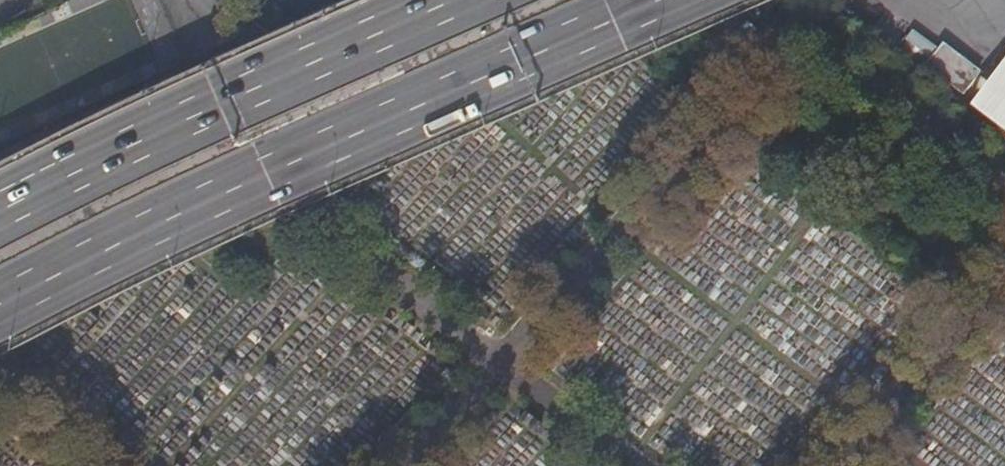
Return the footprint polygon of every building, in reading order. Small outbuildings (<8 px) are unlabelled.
[(618,19),(609,23),(611,28),(621,24),(618,19)] [(419,25),(413,27),(416,33),(422,31),(419,25)] [(910,29),(903,38),(923,53),(930,44),(910,29)] [(405,31),(400,33),(402,40),(408,37),(405,31)] [(1004,126),(1004,42),(979,73),(944,46),(927,66),(1004,126)] [(442,76),(436,79),(439,85),(445,83),(442,76)] [(428,82),(423,85),(425,91),(431,89),(428,82)] [(234,88),(225,92),(227,97),(236,93),(234,88)] [(272,173),(262,177),(265,182),(274,178),(272,173)] [(73,183),(68,186),(71,192),(77,189),(73,183)] [(60,190),(55,192),(57,199),(63,196),(60,190)] [(99,234),(93,236),(97,243),(102,240),(99,234)] [(85,240),(80,243),(83,249),(88,246),(85,240)]
